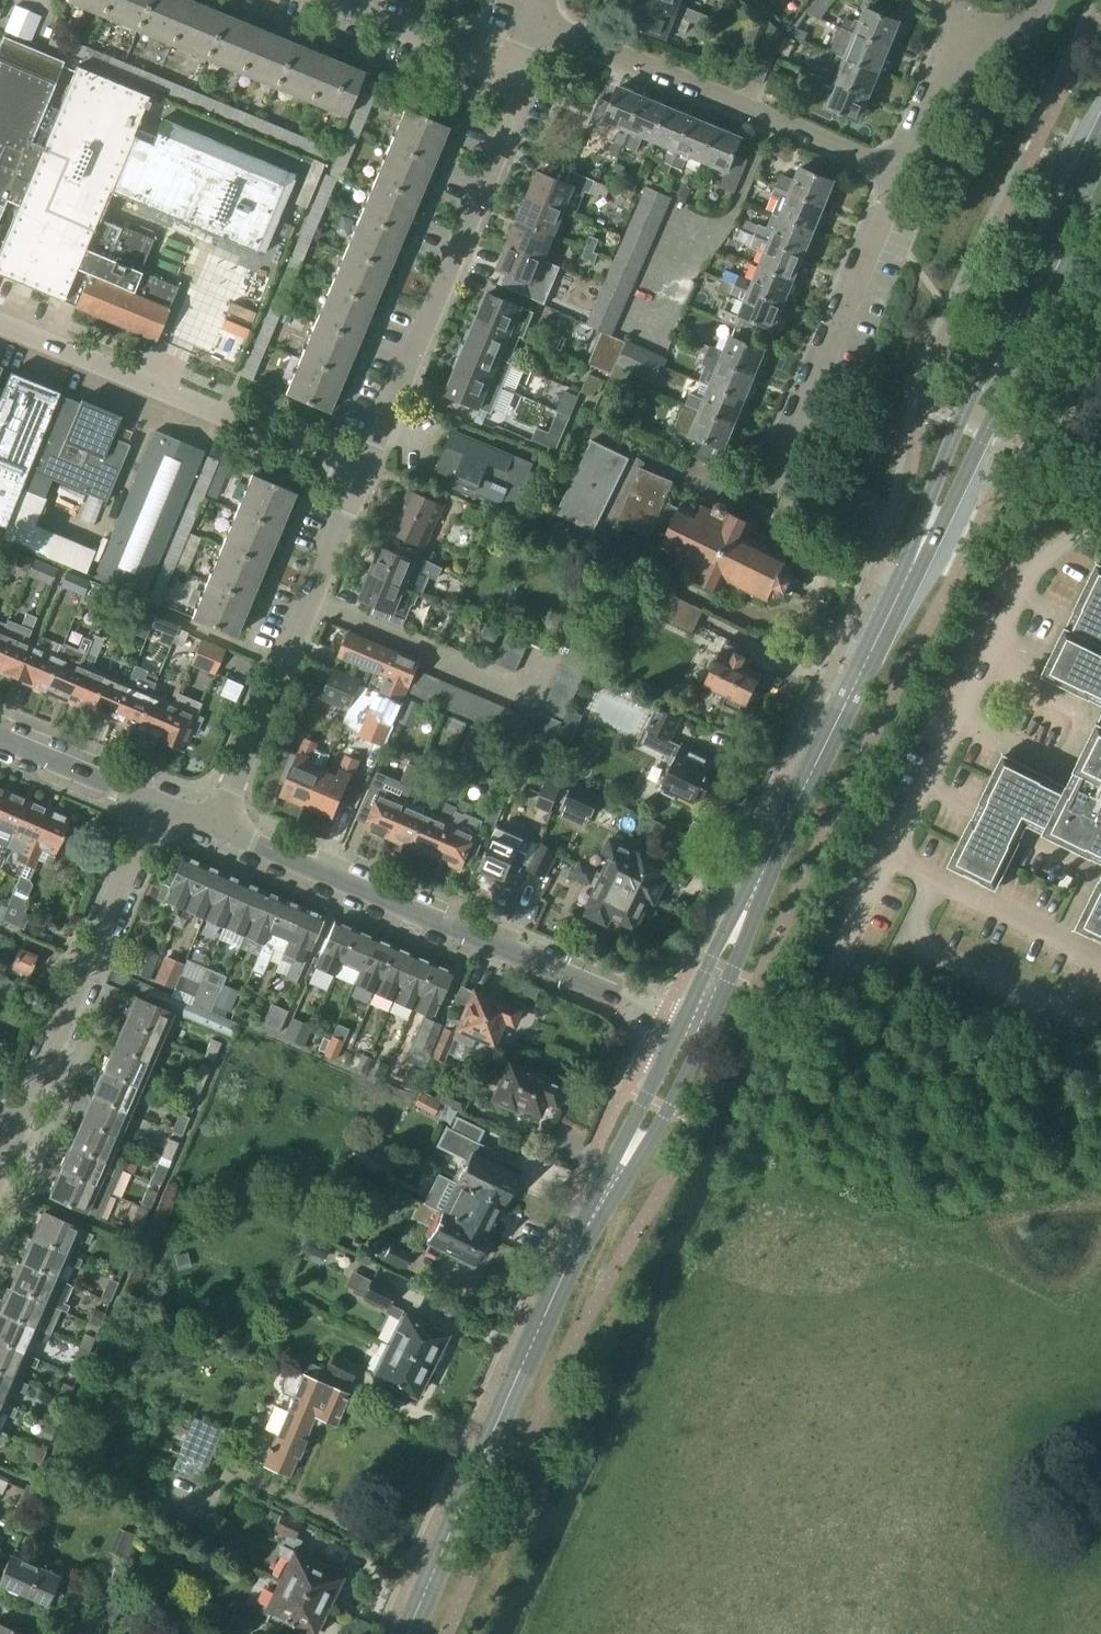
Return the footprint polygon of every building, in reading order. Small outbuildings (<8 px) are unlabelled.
[(67,1),(102,15),(108,0),(67,0),(67,1)] [(102,15),(136,30),(149,0),(108,0),(102,15)] [(136,30),(171,44),(189,1),(187,0),(149,0),(136,30)] [(690,24),(691,22),(707,28),(710,20),(682,9),(686,0),(636,0),(636,1),(690,24)] [(834,0),(818,0),(807,15),(817,22),(834,0)] [(189,1),(171,44),(206,59),(224,15),(189,1)] [(690,24),(636,1),(626,25),(669,43),(675,27),(687,32),(690,24)] [(41,16),(14,5),(4,31),(31,42),(41,16)] [(841,28),(889,48),(900,23),(867,9),(862,22),(855,19),(855,22),(845,18),(841,28)] [(745,40),(762,49),(760,54),(775,59),(778,53),(785,37),(786,36),(758,13),(745,40)] [(224,15),(206,59),(241,74),(259,30),(224,15)] [(836,38),(830,52),(838,55),(847,59),(880,72),(889,48),(841,28),(840,28),(836,38)] [(259,30),(241,74),(276,88),(293,44),(259,30)] [(64,39),(52,34),(48,45),(60,49),(64,39)] [(4,36),(0,45),(0,214),(6,200),(18,205),(43,147),(31,142),(64,62),(4,36)] [(778,53),(789,57),(796,41),(785,37),(778,53)] [(72,54),(76,43),(64,39),(60,49),(72,54)] [(83,59),(87,48),(76,43),(72,54),(83,59)] [(293,44),(276,88),(310,103),(328,59),(293,44)] [(94,64),(99,53),(87,48),(83,59),(94,64)] [(106,68),(110,58),(99,53),(94,64),(106,68)] [(823,67),(819,76),(869,97),(880,72),(847,59),(838,55),(831,71),(823,67)] [(110,58),(106,68),(117,73),(122,62),(110,58)] [(328,59),(310,103),(345,117),(363,73),(328,59)] [(129,78),(133,67),(122,62),(117,73),(129,78)] [(0,249),(0,275),(63,302),(98,219),(131,139),(141,143),(145,133),(135,128),(149,96),(76,66),(43,147),(18,205),(0,249)] [(140,83),(145,72),(133,67),(129,78),(140,83)] [(152,88),(157,77),(145,72),(140,83),(152,88)] [(810,73),(806,83),(817,87),(808,110),(832,119),(835,112),(859,122),(869,97),(819,76),(810,73)] [(164,92),(168,82),(157,77),(152,88),(164,92)] [(175,97),(180,86),(168,82),(164,92),(175,97)] [(180,86),(175,97),(187,102),(191,91),(180,86)] [(600,98),(591,121),(603,126),(605,119),(628,129),(625,135),(620,133),(610,155),(617,158),(623,145),(625,146),(644,99),(618,88),(612,103),(600,98)] [(203,96),(191,91),(187,102),(198,107),(203,96)] [(360,105),(370,109),(375,97),(365,93),(360,105)] [(214,101),(203,96),(198,107),(210,112),(214,101)] [(644,99),(625,146),(633,149),(637,151),(643,135),(656,141),(669,109),(644,99)] [(221,116),(226,106),(214,101),(210,112),(221,116)] [(365,121),(370,109),(360,105),(355,116),(365,121)] [(221,116),(233,121),(237,110),(226,106),(221,116)] [(669,109),(656,141),(676,149),(673,155),(668,153),(664,162),(660,172),(669,176),(673,166),(693,119),(669,109)] [(249,115),(237,110),(233,121),(245,126),(249,115)] [(405,110),(390,146),(433,164),(448,128),(405,110)] [(261,120),(249,115),(245,126),(256,131),(261,120)] [(360,132),(365,121),(355,116),(350,128),(360,132)] [(693,119),(673,166),(683,170),(686,161),(689,162),(691,156),(705,161),(718,130),(693,119)] [(272,125),(261,120),(256,131),(268,136),(272,125)] [(131,139),(108,193),(261,257),(293,177),(160,121),(149,146),(141,143),(131,139)] [(284,130),(272,125),(268,136),(279,140),(284,130)] [(355,144),(360,132),(350,128),(345,140),(355,144)] [(284,130),(279,140),(291,145),(295,134),(284,130)] [(718,130),(705,161),(728,171),(725,179),(721,188),(726,190),(734,194),(748,161),(736,156),(743,140),(718,130)] [(295,134),(291,145),(302,150),(307,139),(295,134)] [(307,139),(302,150),(314,155),(319,144),(307,139)] [(350,156),(355,144),(345,140),(340,151),(350,156)] [(319,144),(314,155),(326,160),(331,149),(319,144)] [(375,181),(418,199),(433,164),(390,146),(375,181)] [(345,167),(350,156),(340,151),(335,163),(345,167)] [(345,167),(335,163),(331,175),(337,178),(341,179),(345,167)] [(796,181),(781,175),(775,188),(824,208),(835,182),(802,168),(796,181)] [(565,213),(566,211),(576,216),(587,192),(591,194),(599,198),(600,195),(615,201),(619,192),(571,172),(566,184),(538,172),(528,198),(565,213)] [(337,178),(331,175),(327,173),(322,185),(332,189),(337,178)] [(304,174),(290,206),(300,210),(313,178),(304,174)] [(361,217),(403,235),(418,199),(375,181),(361,217)] [(332,189),(322,185),(317,197),(327,201),(332,189)] [(647,187),(645,192),(641,201),(666,211),(672,198),(647,187)] [(785,195),(790,197),(781,219),(814,232),(824,208),(775,188),(771,198),(782,202),(785,195)] [(327,201),(317,197),(312,209),(322,213),(327,201)] [(528,198),(518,223),(558,240),(565,225),(561,223),(565,213),(528,198)] [(636,212),(661,223),(666,211),(641,201),(636,212)] [(322,213),(312,209),(307,221),(317,225),(322,213)] [(631,224),(655,235),(661,223),(636,212),(631,224)] [(346,253),(388,271),(403,235),(361,217),(346,253)] [(153,240),(110,222),(109,224),(98,219),(63,302),(75,306),(156,340),(178,287),(140,271),(153,240)] [(769,231),(760,227),(756,236),(804,256),(814,232),(781,219),(772,239),(767,237),(769,231)] [(317,225),(307,221),(302,233),(312,237),(317,225)] [(294,227),(283,222),(278,235),(289,239),(294,227)] [(518,223),(508,246),(545,261),(549,251),(553,253),(558,240),(518,223)] [(655,235),(631,224),(625,237),(650,247),(655,235)] [(312,237),(302,233),(297,245),(307,249),(312,237)] [(752,246),(767,252),(761,267),(794,281),(804,256),(756,236),(752,246)] [(599,240),(591,237),(585,251),(593,255),(594,253),(599,240)] [(620,249),(645,260),(650,247),(625,237),(620,249)] [(307,249),(297,245),(292,257),(302,261),(307,249)] [(498,271),(524,281),(518,295),(544,305),(549,292),(538,288),(544,274),(540,272),(545,261),(508,246),(498,271)] [(615,261),(639,272),(645,260),(620,249),(615,261)] [(593,255),(585,251),(582,258),(595,263),(598,255),(594,253),(593,255)] [(331,288),(373,306),(388,271),(346,253),(331,288)] [(302,261),(292,257),(287,269),(297,273),(302,261)] [(609,274),(634,284),(639,272),(615,261),(609,274)] [(749,281),(739,277),(735,285),(783,305),(794,281),(761,267),(752,288),(747,286),(749,281)] [(297,273),(287,269),(282,281),(292,285),(297,273)] [(604,286),(628,297),(634,284),(609,274),(604,286)] [(716,318),(737,327),(741,318),(773,331),(783,305),(735,285),(722,280),(718,290),(746,302),(740,317),(720,309),(716,318)] [(292,285),(282,281),(277,293),(287,297),(292,285)] [(599,298),(623,309),(628,297),(604,286),(599,298)] [(316,324),(358,342),(373,306),(331,288),(316,324)] [(287,297),(277,293),(272,305),(282,309),(287,297)] [(489,293),(478,319),(512,334),(520,337),(524,339),(535,312),(489,293)] [(593,311),(618,322),(623,309),(599,298),(593,311)] [(282,309),(272,305),(267,316),(277,321),(282,309)] [(587,326),(602,332),(611,336),(618,322),(593,311),(587,326)] [(277,321),(267,316),(262,328),(272,333),(277,321)] [(478,319),(468,344),(502,359),(510,362),(520,337),(512,334),(478,319)] [(301,359),(343,377),(358,342),(316,324),(301,359)] [(272,333),(262,328),(257,340),(267,344),(272,333)] [(588,364),(592,366),(592,367),(611,375),(616,365),(620,355),(626,343),(611,336),(602,332),(588,364)] [(699,354),(706,357),(754,377),(765,352),(732,338),(725,354),(703,345),(699,354)] [(267,344),(257,340),(252,352),(262,356),(267,344)] [(616,365),(611,375),(607,382),(623,389),(631,372),(628,371),(639,347),(627,341),(626,343),(620,355),(616,365)] [(468,344),(458,370),(503,389),(513,363),(510,362),(502,359),(468,344)] [(628,371),(631,372),(641,376),(652,352),(639,347),(628,371)] [(262,356),(252,352),(247,364),(257,368),(262,356)] [(654,382),(665,358),(652,352),(641,376),(654,382)] [(706,357),(702,365),(718,371),(711,387),(744,401),(754,377),(706,357)] [(286,395),(328,413),(343,377),(301,359),(286,395)] [(257,368),(247,364),(242,376),(252,381),(257,368)] [(589,374),(591,375),(583,393),(594,398),(598,391),(600,392),(605,381),(607,382),(611,375),(592,367),(589,374)] [(458,370),(447,396),(480,410),(492,415),(503,389),(458,370)] [(11,373),(0,400),(0,539),(1,539),(60,392),(12,372),(11,373)] [(689,395),(685,405),(734,425),(744,401),(711,387),(702,383),(696,398),(689,395)] [(557,413),(559,414),(563,415),(570,420),(579,398),(566,392),(557,413)] [(31,471),(3,540),(85,574),(94,552),(35,527),(54,480),(61,483),(93,496),(106,502),(129,446),(111,438),(119,420),(81,404),(63,396),(31,471)] [(685,405),(675,430),(691,436),(724,450),(734,425),(685,405)] [(550,435),(539,430),(534,441),(557,451),(570,420),(563,415),(559,414),(550,435)] [(452,487),(476,498),(478,494),(516,509),(534,465),(453,431),(438,468),(456,476),(452,487)] [(154,432),(92,577),(141,598),(202,453),(154,432)] [(611,550),(608,548),(606,547),(610,539),(612,540),(620,524),(652,537),(662,513),(675,519),(680,509),(666,502),(674,482),(629,463),(632,459),(594,440),(558,513),(593,531),(588,539),(586,538),(580,550),(605,562),(611,550)] [(713,452),(708,462),(717,466),(721,456),(713,452)] [(217,463),(207,458),(196,483),(206,487),(217,463)] [(237,512),(279,530),(294,495),(252,477),(237,512)] [(206,487),(196,483),(186,507),(196,511),(206,487)] [(391,534),(425,549),(444,507),(410,492),(391,534)] [(675,564),(686,569),(683,576),(684,581),(689,584),(693,582),(695,580),(722,593),(728,581),(768,601),(771,595),(774,597),(784,596),(786,591),(794,595),(801,580),(793,576),(795,572),(792,564),(788,562),(791,556),(750,536),(755,525),(728,512),(728,509),(728,507),(723,503),(718,505),(714,512),(703,507),(700,513),(683,504),(680,509),(675,519),(660,549),(678,557),(675,564)] [(196,511),(186,507),(176,530),(186,534),(196,511)] [(223,548),(265,566),(279,530),(237,512),(223,548)] [(186,534),(176,530),(166,554),(176,558),(186,534)] [(265,566),(223,548),(208,583),(250,601),(265,566)] [(394,554),(382,548),(371,574),(419,595),(418,592),(424,580),(419,578),(426,562),(397,548),(394,554)] [(176,558),(166,554),(156,577),(166,581),(176,558)] [(57,569),(33,559),(26,575),(50,585),(57,569)] [(1098,564),(1074,612),(1067,628),(1043,676),(1092,701),(1092,700),(1100,704),(1100,565),(1098,564)] [(375,605),(372,613),(404,627),(412,606),(416,605),(419,595),(371,574),(360,598),(375,605)] [(156,577),(146,600),(146,601),(156,605),(166,581),(156,577)] [(60,602),(84,611),(92,590),(69,580),(60,602)] [(250,601),(208,583),(193,619),(235,637),(250,601)] [(703,610),(669,594),(658,619),(692,634),(703,610)] [(150,631),(156,616),(134,607),(124,631),(146,639),(150,630),(150,631)] [(0,640),(0,672),(18,679),(33,643),(27,641),(37,618),(27,613),(21,626),(8,621),(4,631),(0,640)] [(174,640),(180,625),(156,616),(150,631),(174,640)] [(183,648),(189,633),(179,628),(173,643),(183,648)] [(409,692),(411,688),(419,670),(422,662),(352,632),(341,657),(378,672),(371,689),(404,703),(405,703),(409,692)] [(501,645),(524,655),(530,643),(507,632),(501,645)] [(33,643),(18,679),(23,681),(45,691),(60,655),(63,646),(62,645),(37,634),(33,643)] [(82,664),(67,700),(90,710),(105,674),(92,668),(104,639),(95,635),(91,645),(87,654),(82,664)] [(707,685),(727,695),(723,704),(740,713),(744,704),(749,706),(750,703),(752,704),(757,693),(756,693),(764,677),(749,669),(750,667),(744,664),(748,658),(738,653),(741,647),(729,641),(707,685)] [(190,666),(214,676),(224,651),(200,642),(190,666)] [(60,655),(45,691),(67,700),(82,664),(87,654),(64,644),(63,646),(60,655)] [(497,654),(520,664),(524,655),(501,645),(497,654)] [(497,654),(493,663),(516,673),(520,664),(497,654)] [(564,660),(559,672),(581,681),(586,670),(564,660)] [(128,683),(112,720),(120,723),(135,729),(151,693),(148,692),(140,689),(148,671),(134,666),(127,683),(128,683)] [(363,681),(336,670),(323,700),(350,711),(361,685),(363,681)] [(419,670),(411,688),(409,692),(421,697),(431,675),(419,670)] [(554,683),(576,693),(581,681),(559,672),(554,683)] [(105,674),(90,710),(112,720),(128,683),(127,683),(105,674)] [(433,702),(443,680),(431,675),(421,697),(433,702)] [(240,700),(247,684),(234,678),(227,694),(240,700)] [(443,680),(433,702),(443,707),(453,685),(443,680)] [(576,693),(554,683),(549,694),(571,703),(576,693)] [(361,685),(350,711),(343,725),(386,744),(404,703),(371,689),(361,685)] [(453,685),(443,707),(454,712),(464,689),(453,685)] [(464,689),(454,712),(465,717),(475,694),(464,689)] [(151,693),(135,729),(160,740),(175,703),(151,693)] [(160,740),(159,742),(182,752),(198,713),(202,704),(179,694),(175,703),(160,740)] [(475,694),(465,717),(475,721),(485,699),(475,694)] [(571,703),(549,694),(545,704),(567,713),(571,703)] [(485,699),(475,721),(478,723),(477,725),(485,729),(496,703),(485,699)] [(496,703),(485,729),(489,731),(491,728),(496,731),(506,708),(496,703)] [(541,713),(542,714),(562,723),(567,713),(545,704),(541,713)] [(664,793),(673,798),(677,792),(696,801),(699,795),(705,798),(714,780),(708,777),(709,774),(715,762),(669,740),(680,718),(659,707),(648,729),(642,741),(677,758),(664,785),(667,786),(664,793)] [(506,708),(496,731),(507,735),(517,713),(506,708)] [(528,717),(527,717),(517,713),(507,735),(519,741),(528,717)] [(542,714),(528,717),(519,741),(549,754),(562,723),(542,714)] [(454,717),(448,732),(461,738),(468,723),(454,717)] [(1100,723),(1075,772),(1069,787),(1068,786),(1067,787),(1053,780),(1053,779),(1004,755),(980,804),(981,804),(974,819),(973,818),(949,867),(997,892),(1022,842),(1021,842),(1028,827),(1028,828),(1029,827),(1044,834),(1093,859),(1093,858),(1100,862),(1100,721),(1100,723)] [(476,727),(473,725),(461,752),(477,759),(489,731),(485,729),(477,725),(476,727)] [(285,794),(309,805),(325,768),(331,755),(317,749),(319,745),(308,740),(285,794)] [(533,748),(528,760),(545,767),(551,755),(533,748)] [(563,775),(568,763),(551,755),(545,767),(563,775)] [(341,775),(325,768),(309,805),(335,816),(359,762),(349,757),(341,775)] [(377,773),(356,822),(392,837),(422,769),(409,763),(401,783),(377,773)] [(422,769),(392,837),(416,847),(430,813),(415,807),(430,772),(422,769)] [(551,775),(547,783),(537,806),(550,812),(564,780),(551,775)] [(566,804),(591,816),(599,800),(573,788),(566,804)] [(28,801),(7,793),(0,809),(0,844),(8,847),(28,801)] [(28,801),(8,847),(20,852),(16,862),(25,866),(49,811),(40,807),(41,804),(30,800),(29,802),(28,801)] [(460,809),(439,857),(462,867),(469,850),(478,854),(484,839),(476,836),(477,833),(478,831),(465,826),(469,816),(466,815),(470,804),(461,800),(458,809),(460,809)] [(430,813),(416,847),(439,857),(460,809),(458,809),(446,804),(441,818),(430,813)] [(485,823),(495,827),(502,811),(493,806),(485,823)] [(71,820),(49,811),(25,866),(34,870),(43,848),(56,854),(71,820)] [(510,833),(497,828),(480,868),(486,870),(484,874),(486,879),(490,882),(495,883),(500,881),(502,877),(507,879),(513,865),(522,869),(534,841),(525,837),(526,835),(512,829),(510,833)] [(614,860),(606,876),(649,896),(655,899),(664,881),(658,878),(663,867),(632,852),(634,849),(621,843),(620,846),(612,842),(606,856),(614,860)] [(529,867),(546,876),(558,853),(540,844),(529,867)] [(159,896),(158,899),(184,910),(204,864),(184,855),(171,886),(165,883),(159,896)] [(599,881),(602,868),(583,863),(580,876),(599,881)] [(204,864),(184,910),(205,919),(225,873),(204,864)] [(225,873),(205,919),(225,928),(245,882),(225,873)] [(21,876),(15,889),(7,908),(2,920),(24,930),(31,915),(25,913),(28,906),(25,905),(33,886),(30,880),(21,876)] [(592,914),(607,921),(611,913),(635,925),(649,896),(606,876),(600,890),(592,904),(596,905),(592,914)] [(1100,881),(1076,930),(1100,942),(1100,881)] [(245,882),(225,928),(245,936),(265,890),(245,882)] [(265,890),(245,936),(263,944),(265,945),(285,899),(265,890)] [(263,944),(252,972),(263,976),(274,950),(283,954),(284,954),(290,942),(304,908),(285,899),(265,945),(263,944)] [(284,954),(281,961),(291,965),(285,979),(296,984),(325,916),(304,908),(290,942),(284,954)] [(334,922),(314,968),(335,977),(337,973),(355,931),(334,922)] [(355,931),(337,973),(356,981),(374,939),(355,931)] [(356,981),(354,985),(374,993),(379,980),(380,981),(394,948),(374,939),(356,981)] [(137,956),(131,970),(150,978),(161,954),(142,945),(137,956)] [(379,980),(374,993),(393,1002),(413,956),(394,948),(380,981),(379,980)] [(11,968),(28,975),(35,958),(18,951),(11,968)] [(164,956),(154,981),(174,989),(175,988),(180,975),(180,974),(184,964),(164,956)] [(413,956),(393,1002),(412,1009),(431,963),(413,956)] [(431,963),(412,1009),(432,1018),(437,1006),(452,972),(431,963)] [(0,983),(0,988),(17,995),(22,982),(3,975),(0,983)] [(180,975),(175,988),(195,996),(200,983),(180,975)] [(195,996),(191,1005),(212,1014),(220,994),(219,994),(221,988),(202,979),(200,983),(195,996)] [(444,1026),(431,1057),(442,1061),(452,1039),(472,1048),(476,1038),(486,1042),(485,1045),(490,1048),(502,1020),(511,1024),(517,1010),(471,991),(458,1022),(448,1017),(444,1026)] [(220,994),(212,1014),(223,1018),(231,999),(220,994)] [(135,998),(124,1023),(161,1039),(172,1014),(135,998)] [(178,999),(172,1013),(233,1039),(239,1025),(223,1018),(212,1014),(191,1005),(178,999)] [(272,1004),(261,1028),(278,1035),(288,1011),(272,1004)] [(292,1018),(283,1038),(304,1047),(313,1027),(292,1018)] [(425,1018),(407,1061),(426,1069),(431,1057),(444,1026),(425,1018)] [(124,1023),(114,1048),(150,1064),(161,1039),(124,1023)] [(320,1034),(312,1052),(323,1057),(331,1038),(320,1034)] [(331,1038),(323,1057),(332,1061),(341,1042),(331,1038)] [(211,1039),(204,1057),(214,1061),(221,1043),(211,1039)] [(114,1048),(103,1072),(139,1088),(150,1064),(114,1048)] [(363,1055),(357,1068),(368,1072),(373,1059),(363,1055)] [(491,1100),(512,1109),(514,1104),(538,1114),(544,1102),(554,1106),(562,1087),(507,1062),(502,1075),(494,1071),(496,1066),(492,1064),(485,1081),(497,1086),(491,1100)] [(193,1082),(203,1086),(211,1068),(201,1064),(193,1082)] [(410,1067),(402,1087),(414,1092),(423,1072),(419,1071),(410,1067)] [(103,1072),(92,1098),(128,1114),(139,1088),(103,1072)] [(203,1086),(193,1082),(182,1108),(192,1112),(203,1086)] [(440,1101),(461,1112),(466,1101),(445,1091),(440,1101)] [(92,1098),(82,1122),(118,1138),(128,1114),(92,1098)] [(179,1114),(171,1132),(181,1136),(189,1118),(179,1114)] [(463,1161),(466,1164),(456,1183),(503,1206),(518,1176),(487,1161),(493,1150),(478,1142),(483,1131),(456,1117),(450,1128),(446,1126),(435,1146),(463,1161)] [(82,1122),(71,1147),(107,1163),(118,1138),(82,1122)] [(169,1139),(161,1157),(171,1161),(178,1143),(169,1139)] [(71,1147),(61,1173),(96,1188),(109,1194),(111,1195),(123,1170),(107,1163),(71,1147)] [(158,1164),(150,1182),(160,1186),(168,1169),(158,1164)] [(61,1173),(50,1198),(85,1214),(99,1220),(109,1194),(96,1188),(61,1173)] [(442,1212),(488,1236),(503,1206),(456,1183),(442,1212)] [(148,1189),(140,1207),(150,1211),(157,1193),(148,1189)] [(426,1252),(440,1258),(444,1250),(474,1265),(488,1236),(442,1212),(441,1213),(419,1201),(410,1218),(433,1230),(426,1244),(429,1246),(426,1252)] [(79,1228),(44,1212),(32,1240),(68,1255),(75,1238),(89,1245),(93,1235),(79,1228)] [(136,1215),(129,1233),(139,1237),(146,1219),(136,1215)] [(306,1255),(327,1265),(335,1249),(313,1239),(306,1255)] [(377,1239),(371,1252),(404,1268),(410,1255),(377,1239)] [(68,1255),(32,1240),(21,1263),(57,1279),(64,1263),(79,1269),(82,1261),(68,1255)] [(191,1268),(187,1253),(174,1256),(178,1272),(191,1268)] [(10,1288),(46,1304),(61,1311),(67,1313),(69,1307),(63,1304),(72,1286),(57,1279),(21,1263),(10,1288)] [(356,1273),(349,1288),(388,1308),(395,1293),(356,1273)] [(108,1279),(101,1298),(111,1301),(118,1283),(108,1279)] [(10,1288),(0,1312),(0,1314),(50,1336),(61,1311),(46,1304),(10,1288)] [(0,1314),(0,1343),(25,1354),(32,1338),(46,1345),(50,1336),(0,1314)] [(393,1329),(398,1331),(391,1345),(430,1364),(431,1361),(437,1361),(442,1351),(438,1347),(444,1336),(405,1317),(404,1319),(400,1316),(393,1329)] [(84,1334),(78,1348),(89,1353),(95,1338),(84,1334)] [(0,1343),(0,1372),(14,1379),(21,1363),(35,1369),(39,1360),(25,1354),(0,1343)] [(376,1375),(414,1395),(430,1364),(391,1345),(376,1375)] [(308,1362),(303,1374),(325,1384),(349,1394),(350,1393),(344,1391),(348,1382),(348,1381),(354,1366),(334,1357),(327,1371),(308,1362)] [(74,1359),(67,1376),(76,1380),(84,1363),(74,1359)] [(325,1384),(303,1374),(302,1375),(292,1370),(285,1376),(281,1384),(283,1393),(293,1397),(263,1465),(289,1476),(297,1456),(299,1457),(306,1441),(304,1440),(311,1424),(316,1426),(321,1424),(323,1420),(336,1425),(349,1394),(325,1384)] [(14,1379),(0,1372),(0,1401),(4,1403),(10,1387),(25,1394),(29,1385),(14,1379)] [(64,1383),(57,1398),(67,1403),(74,1388),(64,1383)] [(0,1401),(0,1413),(14,1419),(18,1409),(4,1403),(0,1401)] [(194,1418),(178,1455),(207,1467),(223,1430),(194,1418)] [(46,1452),(32,1446),(27,1459),(41,1464),(46,1452)] [(29,1514),(40,1490),(27,1484),(16,1508),(29,1514)] [(269,1511),(262,1523),(287,1535),(293,1539),(294,1536),(300,1524),(281,1515),(280,1516),(269,1511)] [(325,1564),(297,1550),(302,1540),(294,1536),(293,1539),(287,1535),(277,1554),(289,1560),(279,1580),(326,1603),(341,1574),(324,1566),(325,1564)] [(31,1565),(33,1560),(31,1556),(16,1549),(13,1556),(9,1555),(0,1576),(0,1584),(45,1604),(57,1576),(31,1565)] [(114,1601),(123,1581),(112,1577),(104,1596),(114,1601)] [(266,1620),(279,1627),(283,1620),(311,1633),(326,1603),(279,1580),(265,1610),(270,1612),(266,1620)] [(88,1633),(101,1633),(114,1601),(104,1596),(88,1633)] [(245,1633),(248,1633),(254,1621),(234,1611),(227,1625),(245,1633)] [(0,1625),(0,1633),(20,1633),(0,1625)]
